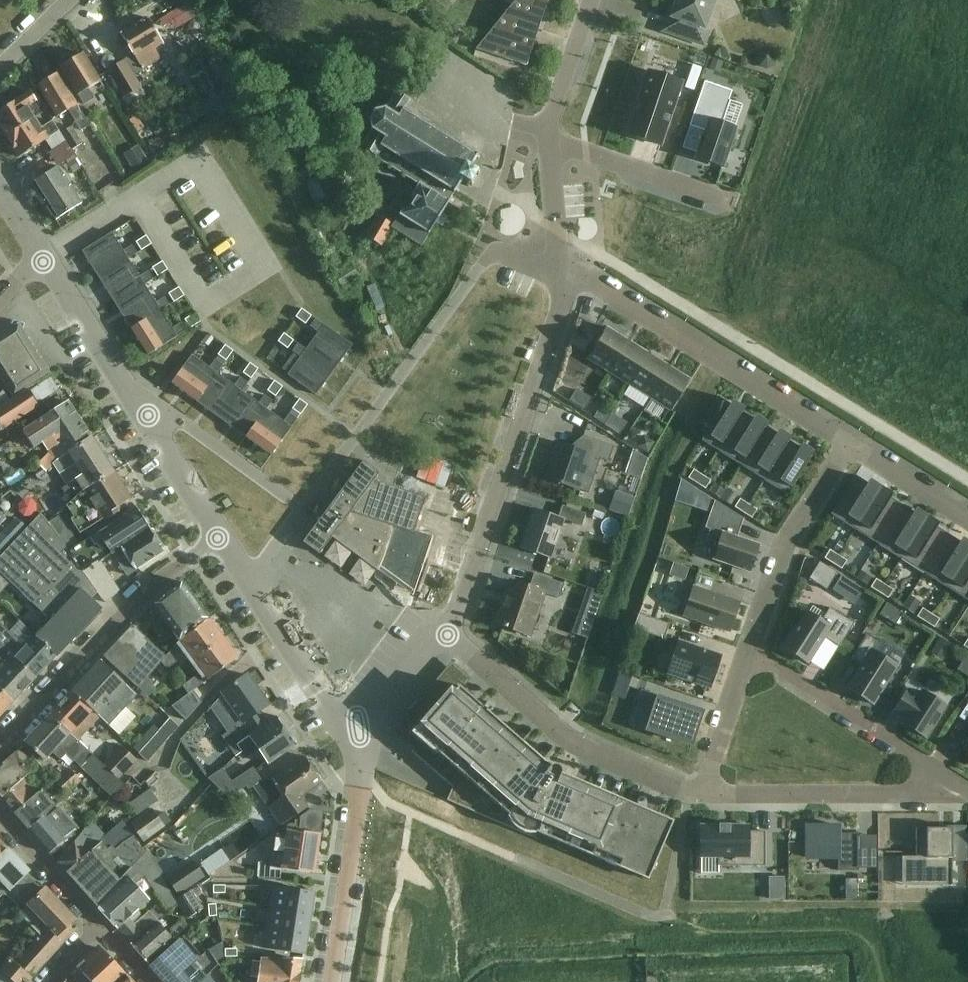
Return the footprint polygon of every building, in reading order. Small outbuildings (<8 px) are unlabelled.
[(476,48),(526,65),(548,0),(515,0),(476,48)] [(703,44),(709,28),(704,27),(711,5),(715,4),(716,0),(677,0),(672,16),(668,15),(662,30),(703,44)] [(168,15),(161,19),(165,25),(172,21),(176,28),(192,17),(186,7),(184,5),(168,15)] [(134,74),(142,68),(160,58),(154,48),(163,42),(148,17),(120,34),(133,55),(125,60),(108,71),(125,97),(142,86),(134,74)] [(219,51),(207,59),(219,77),(237,107),(249,100),(230,70),(219,51)] [(70,62),(60,68),(83,104),(92,98),(87,90),(99,82),(82,55),(80,56),(79,54),(69,60),(70,62)] [(712,57),(708,67),(718,71),(722,61),(712,57)] [(649,70),(628,133),(660,144),(682,81),(649,70)] [(76,106),(56,73),(36,86),(56,118),(70,110),(81,129),(90,124),(78,104),(76,106)] [(705,81),(690,125),(705,130),(697,153),(696,157),(723,166),(736,128),(734,127),(742,105),(728,100),(732,90),(705,81)] [(373,157),(417,184),(418,182),(448,201),(453,193),(455,191),(456,191),(458,189),(457,188),(462,179),(466,181),(465,184),(467,185),(468,183),(470,185),(472,182),(470,180),(475,173),(477,174),(478,172),(476,171),(478,169),(475,167),(474,169),(470,167),(475,158),(477,159),(478,157),(477,156),(479,153),(477,151),(475,154),(473,153),(475,150),(473,149),(471,151),(467,149),(470,144),(461,138),(458,143),(447,136),(448,134),(446,132),(444,134),(434,128),(436,126),(433,124),(431,126),(420,119),(421,117),(419,115),(417,117),(407,111),(408,108),(406,107),(410,101),(395,91),(386,106),(382,106),(382,109),(375,109),(375,108),(372,110),(373,112),(369,117),(367,117),(367,121),(369,121),(371,127),(370,127),(368,130),(370,131),(361,145),(376,154),(373,157)] [(33,119),(26,107),(35,101),(29,92),(9,105),(0,111),(0,129),(5,137),(33,119)] [(0,95),(0,111),(9,105),(2,94),(0,95)] [(40,130),(33,119),(5,137),(18,157),(58,131),(52,122),(40,130)] [(83,142),(72,125),(61,132),(72,149),(83,142)] [(165,145),(160,136),(148,144),(153,152),(165,145)] [(66,141),(49,152),(58,165),(66,160),(75,154),(66,141)] [(135,168),(147,161),(138,147),(126,155),(135,168)] [(75,154),(66,160),(73,171),(82,165),(75,154)] [(287,164),(292,175),(305,169),(300,158),(287,164)] [(82,203),(58,165),(31,183),(56,220),(82,203)] [(392,224),(390,227),(391,227),(421,246),(436,221),(441,214),(449,201),(448,201),(418,182),(417,184),(413,192),(408,189),(402,199),(406,201),(392,224)] [(378,215),(365,236),(380,245),(391,227),(390,227),(392,224),(378,215)] [(132,245),(124,250),(112,232),(83,250),(100,277),(129,258),(137,253),(132,245)] [(146,235),(136,241),(141,250),(152,244),(146,235)] [(149,271),(140,276),(129,258),(100,277),(116,303),(145,284),(154,279),(149,271)] [(163,261),(152,267),(158,276),(168,269),(163,261)] [(132,328),(161,310),(170,305),(165,297),(156,302),(145,284),(116,303),(132,328)] [(179,287),(169,293),(174,302),(184,295),(179,287)] [(302,308),(296,316),(305,324),(311,315),(302,308)] [(181,322),(173,328),(161,310),(132,328),(149,355),(178,336),(186,330),(181,322)] [(195,313),(185,319),(190,328),(201,321),(195,313)] [(324,324),(316,318),(310,326),(318,331),(306,349),(334,369),(352,344),(324,323),(324,324)] [(0,334),(0,377),(13,398),(51,373),(23,329),(24,323),(13,321),(12,326),(0,334)] [(608,371),(628,340),(608,327),(588,358),(608,371)] [(284,333),(278,341),(288,348),(294,340),(284,333)] [(649,353),(628,340),(608,371),(629,384),(649,353)] [(334,369),(306,349),(298,343),(292,350),(300,356),(287,374),(315,394),(334,369)] [(225,344),(218,354),(226,360),(233,350),(225,344)] [(649,353),(629,384),(650,397),(670,366),(649,353)] [(192,354),(172,382),(197,400),(217,373),(223,364),(215,359),(209,367),(192,354)] [(250,362),(243,372),(251,378),(258,368),(250,362)] [(690,379),(670,366),(650,397),(670,410),(690,379)] [(217,373),(197,400),(222,418),(242,390),(248,382),(240,377),(234,385),(217,373)] [(274,380),(267,390),(276,396),(283,386),(274,380)] [(590,394),(576,386),(570,397),(583,405),(590,394)] [(5,404),(11,400),(3,390),(0,393),(0,408),(5,404)] [(242,390),(222,418),(246,436),(267,408),(272,400),(265,395),(259,403),(242,390)] [(30,393),(0,411),(0,425),(2,428),(37,405),(30,393)] [(718,450),(742,411),(744,407),(733,400),(730,404),(717,395),(702,440),(718,450)] [(299,398),(292,408),(301,414),(308,404),(299,398)] [(63,455),(91,437),(68,402),(22,431),(33,447),(41,442),(46,450),(56,444),(63,455)] [(599,407),(593,417),(603,423),(609,413),(599,407)] [(267,408),(246,436),(272,455),(292,427),(291,426),(297,418),(290,413),(284,421),(267,408)] [(753,418),(742,411),(718,450),(740,464),(765,425),(767,421),(755,414),(753,418)] [(610,414),(604,424),(619,433),(625,423),(610,414)] [(776,432),(765,425),(740,464),(764,479),(788,440),(790,436),(779,429),(776,432)] [(557,442),(544,479),(561,484),(561,483),(578,489),(588,493),(594,474),(600,458),(608,461),(614,446),(583,435),(578,449),(557,442)] [(655,443),(645,436),(638,446),(649,453),(655,443)] [(63,455),(56,459),(70,482),(64,486),(71,497),(79,492),(83,490),(112,471),(91,437),(63,455)] [(800,447),(788,440),(764,479),(788,494),(812,455),(811,454),(814,450),(802,443),(800,447)] [(49,453),(39,464),(45,469),(55,459),(49,453)] [(363,460),(303,541),(319,553),(335,533),(384,568),(398,527),(413,532),(425,497),(374,480),(379,472),(363,460)] [(629,492),(635,472),(624,469),(618,488),(629,492)] [(697,483),(702,474),(694,469),(688,477),(697,483)] [(79,492),(67,505),(74,517),(71,519),(80,533),(101,519),(103,521),(125,507),(122,503),(129,499),(112,471),(83,490),(79,492)] [(702,474),(697,483),(706,488),(711,480),(702,474)] [(882,486),(870,479),(868,483),(855,475),(831,514),(855,529),(882,486)] [(709,490),(720,497),(724,489),(714,483),(709,490)] [(882,486),(855,529),(878,543),(902,505),(891,497),(893,493),(882,486)] [(724,489),(720,497),(732,504),(738,494),(726,487),(724,489)] [(618,493),(612,511),(628,516),(634,499),(618,493)] [(743,512),(749,503),(740,498),(735,506),(743,512)] [(714,501),(705,527),(710,529),(706,539),(719,544),(714,559),(750,571),(759,545),(737,537),(736,537),(742,519),(714,501)] [(749,503),(743,512),(752,517),(757,509),(749,503)] [(562,505),(558,516),(534,508),(520,548),(550,558),(564,518),(582,525),(586,513),(562,505)] [(902,505),(878,543),(901,558),(928,515),(916,508),(914,512),(902,505)] [(82,572),(99,561),(119,548),(149,529),(135,508),(90,537),(89,536),(83,541),(84,541),(68,552),(82,572)] [(592,515),(601,519),(604,512),(594,509),(592,515)] [(0,556),(0,571),(7,578),(32,602),(52,621),(36,637),(57,655),(101,608),(91,599),(97,591),(82,572),(68,552),(54,531),(47,521),(40,512),(27,526),(0,556)] [(761,512),(756,520),(765,525),(770,517),(761,512)] [(928,515),(901,558),(924,573),(949,534),(937,527),(939,523),(928,515)] [(27,526),(17,516),(0,534),(0,556),(27,526)] [(163,551),(149,529),(119,548),(133,570),(163,551)] [(924,573),(948,587),(967,554),(967,541),(963,537),(960,541),(949,534),(924,573)] [(665,540),(659,557),(675,562),(676,563),(682,545),(665,540)] [(812,549),(821,555),(826,548),(817,542),(812,549)] [(830,549),(825,557),(824,558),(833,563),(838,555),(830,549)] [(948,587),(967,600),(967,554),(948,587)] [(838,555),(833,563),(842,569),(847,560),(838,555)] [(371,559),(351,565),(356,583),(376,577),(371,559)] [(82,572),(97,591),(102,598),(107,603),(118,590),(99,561),(82,572)] [(809,578),(826,589),(837,572),(819,561),(809,578)] [(685,581),(690,568),(676,563),(675,562),(670,575),(685,581)] [(861,570),(857,578),(868,585),(873,578),(861,570)] [(494,623),(530,636),(545,593),(559,598),(564,583),(533,573),(529,586),(512,581),(504,605),(501,604),(494,623)] [(876,578),(871,587),(879,592),(885,584),(876,578)] [(153,604),(179,640),(206,619),(207,617),(182,581),(153,604)] [(885,584),(879,592),(888,598),(893,589),(885,584)] [(729,631),(739,601),(694,586),(684,616),(729,631)] [(587,587),(579,610),(594,615),(602,592),(587,587)] [(903,607),(913,613),(919,603),(909,596),(903,607)] [(893,622),(900,611),(885,602),(879,613),(893,622)] [(783,647),(808,663),(825,637),(839,646),(854,623),(829,607),(821,620),(806,611),(783,647)] [(922,608),(917,616),(926,622),(931,613),(922,608)] [(668,623),(639,613),(635,627),(663,637),(668,623)] [(931,613),(926,622),(934,627),(940,619),(931,613)] [(221,639),(206,619),(179,640),(175,644),(166,656),(161,661),(166,668),(176,661),(173,656),(182,650),(191,662),(221,639)] [(13,656),(36,677),(57,655),(36,637),(30,631),(20,642),(1,623),(0,624),(0,643),(13,656)] [(139,688),(161,661),(166,656),(134,626),(106,657),(139,688)] [(851,658),(862,664),(847,687),(874,704),(898,666),(871,649),(877,641),(866,634),(851,658)] [(943,659),(951,645),(939,638),(931,651),(943,659)] [(236,659),(221,639),(191,662),(199,673),(182,685),(188,693),(171,706),(185,720),(202,702),(193,690),(203,682),(204,682),(236,659)] [(710,688),(721,655),(678,641),(667,674),(710,688)] [(569,648),(566,656),(577,659),(580,649),(573,646),(569,648)] [(13,702),(36,677),(13,656),(0,669),(0,690),(13,702)] [(93,709),(99,715),(100,716),(109,724),(137,694),(101,661),(72,691),(93,709)] [(551,766),(550,766),(460,687),(464,683),(448,668),(428,691),(431,693),(434,696),(397,738),(412,750),(411,751),(452,786),(447,800),(535,838),(538,832),(648,879),(673,820),(561,772),(559,768),(555,765),(551,766)] [(620,673),(612,694),(623,698),(631,676),(620,673)] [(238,754),(241,752),(236,744),(267,722),(259,711),(269,704),(261,693),(260,694),(247,674),(221,692),(242,721),(221,736),(235,756),(238,754)] [(13,702),(0,690),(0,716),(13,702)] [(910,727),(926,737),(946,705),(923,690),(919,697),(908,690),(894,712),(913,724),(910,727)] [(72,691),(50,715),(77,739),(89,727),(100,716),(99,715),(93,709),(72,691)] [(643,691),(637,709),(652,714),(647,730),(649,730),(691,744),(702,711),(660,697),(643,691)] [(125,785),(118,778),(103,764),(77,739),(50,715),(25,741),(45,759),(52,751),(60,759),(66,752),(113,797),(125,785)] [(277,715),(267,722),(236,744),(241,752),(251,745),(249,742),(252,740),(269,764),(297,744),(277,715)] [(170,717),(139,753),(148,761),(174,732),(179,726),(170,717)] [(121,745),(103,764),(118,778),(136,759),(121,745)] [(1,796),(24,777),(30,772),(24,764),(30,760),(20,748),(15,754),(4,763),(6,765),(0,770),(0,795),(1,796)] [(268,807),(281,825),(308,807),(300,796),(322,781),(305,756),(272,779),(283,796),(268,807)] [(196,761),(187,767),(199,784),(208,779),(196,761)] [(223,768),(208,778),(208,779),(209,778),(213,781),(226,793),(229,797),(239,791),(240,790),(250,783),(253,786),(262,780),(253,766),(232,780),(224,769),(223,768)] [(66,793),(81,780),(70,768),(55,781),(66,793)] [(37,792),(24,777),(1,796),(50,853),(57,862),(78,836),(74,832),(78,828),(57,804),(55,805),(42,789),(37,792)] [(158,800),(151,790),(131,804),(138,813),(141,812),(157,801),(158,800)] [(164,827),(151,809),(131,823),(143,841),(164,827)] [(273,863),(258,862),(258,865),(258,877),(280,878),(282,869),(315,873),(320,833),(323,812),(310,810),(301,816),(300,821),(295,820),(295,824),(290,823),(276,833),(273,852),(274,852),(273,863)] [(719,825),(700,825),(700,857),(700,873),(719,873),(719,865),(765,865),(765,831),(749,831),(749,825),(730,825),(730,824),(719,824),(719,825)] [(837,858),(837,870),(858,870),(858,833),(839,833),(839,825),(808,825),(808,858),(837,858)] [(78,837),(78,836),(57,862),(66,871),(99,841),(86,827),(78,837)] [(916,856),(902,856),(902,857),(908,857),(908,876),(932,876),(932,880),(951,880),(951,884),(952,885),(952,861),(967,861),(967,860),(967,849),(967,837),(967,835),(964,835),(952,834),(952,827),(916,827),(916,856)] [(108,850),(99,841),(66,871),(67,872),(68,872),(96,902),(95,903),(97,904),(126,873),(146,852),(146,851),(145,852),(134,835),(124,842),(116,849),(113,846),(108,850)] [(9,849),(0,839),(0,858),(9,849)] [(223,850),(230,860),(240,854),(233,843),(223,850)] [(222,848),(201,862),(209,875),(230,860),(223,850),(222,848)] [(9,849),(0,858),(0,889),(4,893),(5,892),(17,903),(36,885),(29,878),(25,881),(22,878),(29,871),(9,849)] [(126,873),(97,904),(118,927),(119,926),(130,917),(149,900),(134,883),(145,875),(158,894),(169,911),(169,912),(176,906),(175,905),(178,903),(179,903),(176,899),(177,899),(169,887),(146,852),(126,873)] [(194,859),(167,877),(178,894),(205,876),(194,859)] [(967,864),(959,864),(958,880),(967,880),(967,864)] [(784,898),(784,875),(768,875),(768,898),(784,898)] [(858,877),(847,877),(847,897),(858,897),(858,877)] [(225,884),(213,883),(213,892),(225,892),(225,884)] [(197,885),(191,890),(196,897),(202,893),(197,885)] [(315,892),(275,885),(272,907),(312,913),(315,892)] [(42,935),(16,963),(9,956),(0,967),(0,970),(14,981),(26,981),(77,927),(76,919),(45,887),(19,912),(42,935)] [(177,899),(176,899),(179,903),(178,903),(188,918),(203,908),(196,898),(196,897),(191,890),(177,899)] [(216,905),(208,905),(209,917),(217,917),(216,905)] [(312,913),(272,907),(268,927),(308,934),(312,913)] [(135,923),(144,934),(158,921),(159,920),(150,911),(135,923)] [(119,926),(133,944),(144,934),(135,923),(130,917),(119,926)] [(144,934),(133,944),(132,944),(147,960),(173,938),(188,924),(183,918),(170,929),(172,931),(169,933),(158,921),(144,934)] [(210,918),(198,927),(205,936),(215,924),(210,918)] [(308,934),(268,927),(265,948),(306,955),(308,934)] [(180,941),(174,946),(151,964),(166,981),(194,959),(180,941)] [(103,948),(97,948),(79,965),(71,974),(78,981),(135,981),(103,948)] [(166,981),(167,981),(201,981),(209,976),(207,975),(220,963),(208,949),(195,960),(194,959),(166,981)] [(261,952),(250,952),(249,960),(261,960),(261,952)] [(263,961),(260,981),(299,981),(303,961),(263,961)] [(0,970),(0,981),(14,981),(0,970)]
